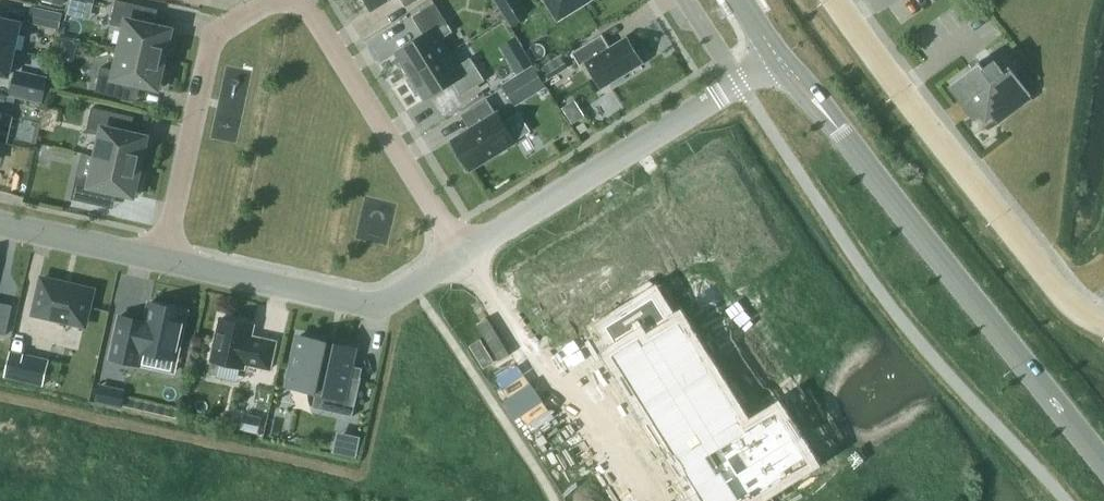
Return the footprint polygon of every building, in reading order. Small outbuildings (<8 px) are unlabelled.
[(126,27),(122,49),(165,58),(167,47),(171,48),(175,30),(141,22),(144,5),(121,0),(117,0),(111,24),(126,27)] [(371,9),(387,0),(366,0),(371,9)] [(559,18),(588,0),(547,0),(559,18)] [(410,76),(449,52),(441,39),(453,31),(436,2),(413,16),(425,35),(398,52),(405,63),(402,64),(410,76)] [(62,13),(32,6),(29,21),(59,28),(62,13)] [(15,48),(20,22),(0,18),(0,45),(15,48)] [(604,32),(574,50),(582,64),(587,61),(596,77),(604,72),(611,83),(646,61),(629,33),(612,44),(604,32)] [(65,36),(63,56),(77,57),(79,38),(65,36)] [(15,48),(0,45),(0,72),(9,74),(15,48)] [(162,69),(165,58),(122,49),(117,70),(102,67),(96,91),(123,97),(127,80),(163,88),(167,70),(162,69)] [(471,57),(458,65),(449,52),(410,76),(417,88),(420,87),(427,98),(454,81),(462,94),(485,79),(471,57)] [(537,68),(545,81),(569,66),(560,53),(537,68)] [(987,121),(993,116),(996,120),(1032,94),(1010,64),(1009,65),(1009,66),(1003,70),(995,60),(985,68),(980,60),(951,82),(977,118),(982,114),(987,121)] [(533,64),(502,83),(516,105),(547,86),(533,64)] [(24,100),(41,104),(46,79),(30,75),(24,100)] [(102,139),(97,158),(140,168),(143,155),(148,156),(152,138),(117,130),(121,113),(93,107),(87,135),(102,139)] [(452,139),(470,170),(517,141),(498,111),(452,139)] [(143,177),(138,176),(140,168),(97,158),(93,177),(78,174),(73,199),(100,205),(104,188),(139,195),(143,177)] [(93,289),(43,277),(35,309),(86,320),(93,289)] [(605,325),(620,349),(612,353),(704,500),(747,500),(810,462),(778,410),(748,428),(746,430),(740,421),(742,419),(721,385),(714,390),(706,375),(712,371),(681,320),(673,325),(654,294),(605,325)] [(140,364),(143,351),(177,358),(187,310),(150,301),(146,321),(120,315),(111,357),(140,364)] [(0,302),(0,333),(6,334),(13,304),(0,302)] [(222,317),(212,360),(249,368),(250,364),(270,369),(276,341),(259,337),(259,339),(250,337),(253,325),(222,317)] [(316,392),(313,407),(353,416),(362,376),(349,373),(355,347),(337,342),(336,346),(327,345),(328,341),(300,334),(288,385),(316,392)] [(24,353),(18,379),(31,382),(37,356),(24,353)] [(96,401),(121,406),(124,393),(99,388),(96,401)] [(246,413),(242,429),(258,433),(262,417),(246,413)] [(339,451),(356,454),(360,437),(343,433),(339,451)]
